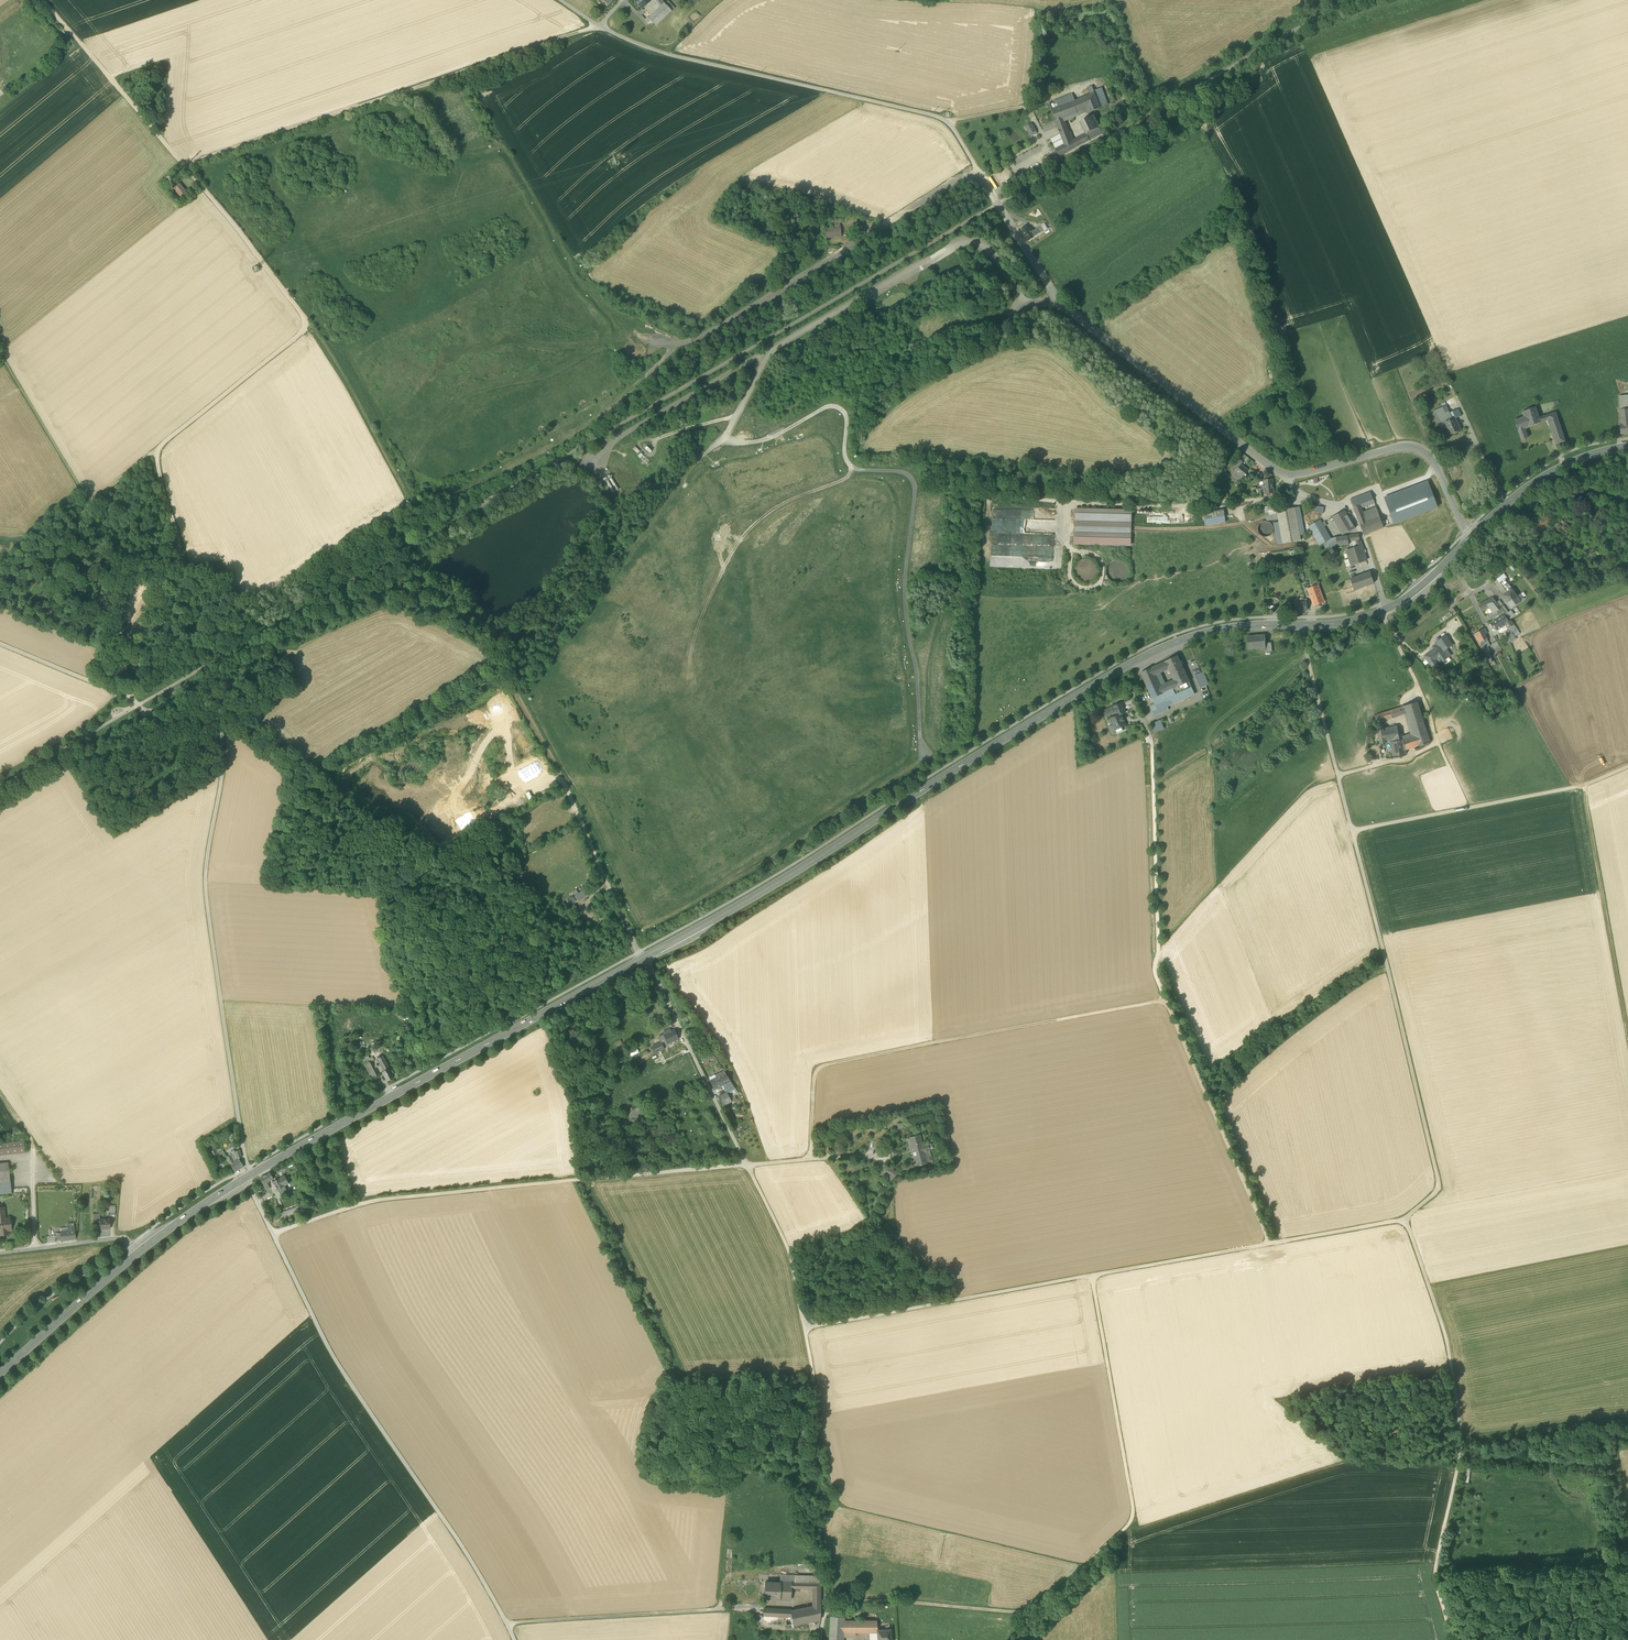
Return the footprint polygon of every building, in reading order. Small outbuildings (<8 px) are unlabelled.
[(642,8),(650,1),(649,0),(634,0),(636,2),(636,3),(638,6),(639,5),(642,8)] [(665,4),(672,11),(674,8),(668,1),(665,4)] [(661,5),(648,17),(648,18),(650,20),(656,26),(672,11),(665,4),(664,3),(661,5)] [(1052,110),(1059,130),(1067,127),(1063,119),(1087,109),(1089,113),(1100,108),(1108,105),(1101,88),(1094,91),(1092,87),(1087,88),(1090,95),(1075,101),(1072,94),(1050,104),(1050,103),(1049,103),(1052,110)] [(1111,107),(1113,111),(1123,107),(1123,106),(1121,102),(1111,107)] [(1080,122),(1086,134),(1089,140),(1102,134),(1094,116),(1080,122)] [(1026,126),(1029,135),(1037,132),(1034,123),(1026,126)] [(1086,134),(1074,141),(1072,142),(1068,131),(1061,134),(1065,144),(1067,152),(1089,140),(1086,134)] [(1059,156),(1067,152),(1065,144),(1056,149),(1059,156)] [(164,184),(171,192),(173,190),(172,189),(170,187),(169,185),(167,183),(166,182),(164,184)] [(182,198),(185,196),(187,194),(188,194),(188,193),(187,193),(179,184),(179,183),(179,184),(177,186),(176,186),(174,188),(174,189),(174,188),(182,198)] [(1023,232),(1028,240),(1034,237),(1040,233),(1037,228),(1031,232),(1029,228),(1028,229),(1026,226),(1022,229),(1024,231),(1023,232)] [(825,229),(826,238),(841,236),(840,227),(825,229)] [(1619,396),(1620,410),(1620,424),(1620,435),(1627,434),(1627,395),(1619,396)] [(1446,406),(1439,409),(1442,415),(1449,412),(1446,406)] [(1531,414),(1534,425),(1540,422),(1539,418),(1536,407),(1522,412),(1524,417),(1531,414)] [(1449,413),(1449,412),(1442,415),(1436,417),(1440,425),(1445,423),(1454,419),(1461,416),(1458,409),(1449,413)] [(1548,419),(1549,424),(1558,421),(1555,412),(1554,413),(1547,415),(1548,419)] [(1514,420),(1521,440),(1528,438),(1524,429),(1534,425),(1531,414),(1524,417),(1514,420)] [(1459,430),(1454,419),(1445,423),(1450,435),(1459,430)] [(1555,440),(1556,445),(1565,442),(1558,421),(1549,424),(1555,440)] [(1243,462),(1237,457),(1231,464),(1237,470),(1241,465),(1243,462)] [(1237,470),(1235,472),(1242,477),(1248,470),(1241,465),(1237,470)] [(1239,480),(1242,477),(1235,472),(1233,475),(1239,480)] [(610,492),(617,490),(611,474),(604,477),(610,492)] [(1265,490),(1265,494),(1274,493),(1273,488),(1272,485),(1273,485),(1272,479),(1263,480),(1264,485),(1265,490)] [(1428,482),(1384,498),(1386,503),(1429,487),(1428,482)] [(1429,487),(1386,503),(1394,524),(1437,507),(1429,487)] [(1359,504),(1360,504),(1368,501),(1373,499),(1370,492),(1355,498),(1357,501),(1358,501),(1359,504)] [(1358,501),(1357,501),(1352,504),(1355,511),(1361,508),(1360,504),(1359,504),(1358,501)] [(1266,520),(1278,518),(1277,511),(1276,506),(1267,507),(1268,512),(1265,513),(1266,520)] [(1300,507),(1295,508),(1300,535),(1305,535),(1300,507)] [(1379,516),(1376,507),(1363,512),(1366,521),(1379,516)] [(1131,547),(1132,510),(1075,508),(1074,545),(1131,547)] [(1301,541),(1300,535),(1295,508),(1277,511),(1278,518),(1279,522),(1283,544),(1301,541)] [(1204,513),(1206,526),(1225,523),(1223,510),(1204,513)] [(1332,517),(1343,535),(1355,528),(1345,512),(1345,511),(1344,511),(1332,517)] [(1366,521),(1363,512),(1356,515),(1360,523),(1366,521)] [(1529,527),(1538,535),(1551,520),(1542,512),(1529,527)] [(1384,528),(1379,516),(1366,521),(1360,523),(1364,535),(1384,528)] [(1055,540),(1055,520),(1006,518),(1005,526),(1006,526),(1006,532),(1041,534),(1041,536),(1044,536),(1044,540),(1055,540)] [(1308,526),(1319,546),(1324,543),(1331,539),(1324,527),(1327,525),(1325,522),(1322,523),(1320,520),(1308,526)] [(1271,535),(1273,532),(1273,529),(1272,526),(1270,523),(1268,522),(1264,522),(1261,523),(1259,525),(1258,528),(1258,531),(1259,534),(1262,536),(1265,537),(1268,537),(1271,535)] [(1277,545),(1283,544),(1279,522),(1273,523),(1277,545)] [(1349,545),(1349,541),(1348,536),(1336,537),(1337,546),(1349,545)] [(1331,539),(1324,543),(1325,547),(1337,546),(1336,537),(1331,539)] [(991,545),(991,566),(1005,566),(1005,561),(1001,561),(1001,557),(1003,557),(1003,555),(998,555),(998,552),(999,552),(999,545),(991,545)] [(1038,557),(1038,546),(1003,545),(1003,552),(1005,552),(1005,557),(1018,557),(1018,561),(1021,561),(1020,567),(1023,567),(1023,556),(1038,557)] [(1349,559),(1351,565),(1366,560),(1362,548),(1361,546),(1357,547),(1353,549),(1347,551),(1349,559)] [(1053,565),(1053,558),(1040,558),(1040,560),(1036,560),(1036,562),(1045,562),(1045,566),(1050,566),(1050,565),(1053,565)] [(1081,581),(1086,582),(1090,582),(1094,579),(1097,576),(1098,571),(1097,567),(1094,563),(1091,560),(1086,559),(1082,560),(1078,562),(1075,566),(1074,571),(1075,575),(1077,579),(1081,581)] [(1112,582),(1117,583),(1121,583),(1125,580),(1128,577),(1129,572),(1129,568),(1126,564),(1123,561),(1118,560),(1114,561),(1110,563),(1107,566),(1106,571),(1106,575),(1109,579),(1112,582)] [(1350,579),(1354,590),(1374,583),(1370,572),(1350,579)] [(1498,578),(1501,582),(1505,579),(1507,578),(1504,574),(1498,578)] [(1501,582),(1507,592),(1512,589),(1505,579),(1501,582)] [(1311,596),(1314,606),(1324,602),(1318,585),(1308,589),(1311,596)] [(1502,596),(1507,603),(1517,597),(1512,589),(1507,592),(1502,596)] [(1520,601),(1517,597),(1507,603),(1511,608),(1520,601)] [(1503,612),(1499,607),(1495,601),(1492,598),(1479,605),(1482,610),(1487,608),(1488,609),(1490,608),(1492,612),(1494,614),(1495,613),(1497,612),(1498,614),(1503,612)] [(1307,610),(1306,602),(1295,603),(1295,611),(1307,610)] [(1504,612),(1508,618),(1511,616),(1509,612),(1502,604),(1499,607),(1503,612),(1504,612)] [(1450,612),(1439,620),(1442,623),(1452,616),(1450,612)] [(1487,615),(1490,620),(1504,612),(1503,612),(1498,614),(1497,612),(1495,613),(1494,614),(1492,612),(1487,615)] [(1492,623),(1497,630),(1505,625),(1508,628),(1514,625),(1510,620),(1509,619),(1508,620),(1504,615),(1492,623)] [(502,628),(505,633),(513,629),(513,627),(511,624),(502,628)] [(1508,628),(1505,625),(1497,630),(1500,634),(1504,632),(1505,632),(1508,636),(1510,635),(1507,631),(1508,628)] [(1507,631),(1510,635),(1512,633),(1511,631),(1516,628),(1514,625),(1508,628),(1507,631)] [(1474,634),(1480,646),(1488,641),(1487,640),(1488,639),(1485,634),(1487,633),(1485,628),(1474,634)] [(1515,637),(1512,633),(1510,635),(1508,636),(1511,643),(1517,640),(1515,637)] [(1260,652),(1265,651),(1266,651),(1265,643),(1265,635),(1247,636),(1247,639),(1248,650),(1260,649),(1260,652)] [(1425,656),(1435,670),(1439,668),(1439,667),(1438,665),(1435,661),(1438,659),(1440,663),(1451,656),(1446,649),(1452,645),(1446,636),(1437,642),(1440,647),(1439,648),(1439,647),(1425,656)] [(1480,646),(1482,650),(1485,648),(1490,645),(1488,641),(1480,646)] [(1491,644),(1496,653),(1501,650),(1497,642),(1491,644)] [(1171,674),(1172,675),(1183,669),(1178,658),(1177,656),(1166,662),(1169,669),(1171,674)] [(1161,664),(1164,671),(1165,670),(1169,669),(1166,662),(1161,664)] [(1155,675),(1160,673),(1157,666),(1141,673),(1149,691),(1160,686),(1155,675)] [(1202,667),(1192,671),(1194,675),(1204,671),(1202,667)] [(1172,675),(1174,680),(1177,687),(1189,682),(1183,669),(1172,675)] [(1160,673),(1155,675),(1160,686),(1165,684),(1160,673)] [(1195,676),(1200,688),(1206,686),(1201,673),(1195,676)] [(1152,698),(1177,687),(1174,680),(1165,684),(1160,686),(1149,691),(1152,698)] [(1194,694),(1189,682),(1177,687),(1152,698),(1155,704),(1158,711),(1167,706),(1194,694)] [(1417,702),(1405,706),(1400,708),(1375,716),(1377,723),(1378,729),(1384,728),(1382,721),(1402,715),(1404,714),(1407,713),(1414,735),(1409,737),(1410,738),(1403,740),(1405,750),(1413,748),(1430,742),(1417,702)] [(1115,730),(1116,730),(1121,727),(1126,725),(1121,714),(1125,712),(1121,703),(1113,707),(1117,716),(1110,719),(1113,724),(1115,730)] [(1158,711),(1155,704),(1149,706),(1154,716),(1169,710),(1167,706),(1158,711)] [(1114,713),(1111,706),(1102,711),(1104,717),(1114,713)] [(1402,734),(1399,735),(1400,741),(1403,740),(1410,738),(1409,737),(1414,735),(1407,713),(1404,714),(1410,734),(1402,736),(1402,734)] [(1160,719),(1150,724),(1154,733),(1165,728),(1160,719)] [(1113,735),(1117,733),(1116,730),(1115,730),(1113,724),(1109,726),(1113,735)] [(1399,735),(1399,733),(1397,726),(1384,728),(1378,729),(1380,744),(1391,742),(1393,756),(1406,754),(1405,750),(1403,740),(1400,741),(1399,735)] [(453,819),(457,837),(463,835),(461,828),(465,827),(464,822),(467,822),(467,819),(460,821),(460,818),(453,819)] [(577,900),(578,901),(579,900),(579,899),(585,895),(582,891),(578,893),(575,896),(577,900)] [(395,1013),(401,1019),(404,1015),(398,1010),(395,1013)] [(672,1031),(664,1035),(668,1044),(678,1039),(674,1030),(672,1031)] [(663,1035),(658,1037),(661,1042),(663,1046),(668,1044),(664,1035),(663,1035)] [(661,1042),(652,1047),(655,1053),(664,1049),(663,1046),(661,1042)] [(702,1059),(704,1063),(715,1057),(712,1054),(702,1059)] [(378,1058),(385,1071),(390,1069),(382,1056),(378,1058)] [(364,1065),(372,1079),(379,1075),(378,1075),(374,1066),(372,1067),(370,1062),(364,1065)] [(390,1069),(385,1071),(382,1073),(387,1081),(394,1077),(390,1069)] [(710,1081),(714,1089),(723,1085),(730,1081),(724,1071),(723,1071),(715,1075),(716,1078),(710,1081)] [(723,1085),(727,1093),(735,1089),(730,1081),(723,1085)] [(727,1093),(731,1102),(736,1099),(734,1096),(738,1093),(735,1089),(727,1093)] [(731,1102),(727,1093),(718,1097),(722,1106),(731,1102)] [(628,1111),(630,1120),(638,1117),(637,1115),(644,1112),(643,1107),(628,1111)] [(914,1157),(916,1165),(927,1162),(925,1154),(924,1152),(923,1146),(920,1135),(909,1138),(914,1157)] [(24,1152),(23,1142),(0,1144),(0,1155),(24,1152)] [(928,1145),(928,1144),(923,1146),(924,1152),(925,1154),(927,1162),(933,1160),(929,1151),(929,1148),(932,1147),(931,1144),(928,1145)] [(230,1163),(235,1172),(244,1167),(239,1159),(242,1157),(240,1150),(235,1152),(234,1150),(230,1153),(231,1155),(227,1158),(230,1163)] [(0,1163),(0,1172),(9,1171),(8,1163),(0,1163)] [(884,1172),(893,1177),(895,1172),(887,1167),(884,1172)] [(0,1172),(0,1194),(11,1193),(9,1171),(0,1172)] [(260,1178),(263,1184),(268,1182),(274,1179),(270,1173),(265,1175),(260,1178)] [(278,1190),(285,1186),(280,1178),(273,1182),(278,1190)] [(301,1205),(281,1212),(283,1219),(303,1212),(301,1205)] [(7,1232),(7,1230),(11,1230),(11,1229),(9,1229),(8,1219),(10,1219),(9,1218),(4,1219),(3,1208),(0,1208),(0,1233),(7,1232)] [(109,1219),(100,1220),(99,1214),(93,1214),(93,1224),(99,1223),(100,1229),(110,1229),(109,1219)] [(60,1233),(61,1240),(75,1238),(74,1231),(74,1227),(68,1228),(68,1231),(60,1232),(60,1233)] [(1470,1467),(1464,1466),(1461,1482),(1468,1483),(1470,1467)] [(780,1581),(780,1583),(766,1582),(765,1598),(779,1599),(790,1600),(791,1588),(791,1582),(794,1582),(795,1575),(781,1574),(780,1581)] [(812,1606),(791,1610),(792,1616),(794,1625),(819,1620),(820,1620),(820,1605),(812,1606)] [(790,1617),(792,1616),(791,1610),(764,1609),(764,1615),(790,1617)] [(843,1637),(844,1621),(845,1617),(830,1616),(829,1639),(843,1639),(843,1637)] [(853,1633),(870,1633),(877,1633),(877,1630),(877,1621),(859,1621),(859,1618),(855,1618),(855,1621),(850,1621),(850,1633),(853,1633)] [(844,1621),(843,1637),(853,1637),(853,1633),(850,1633),(850,1621),(844,1621)] [(890,1629),(877,1630),(877,1633),(878,1639),(891,1639),(890,1629)]
